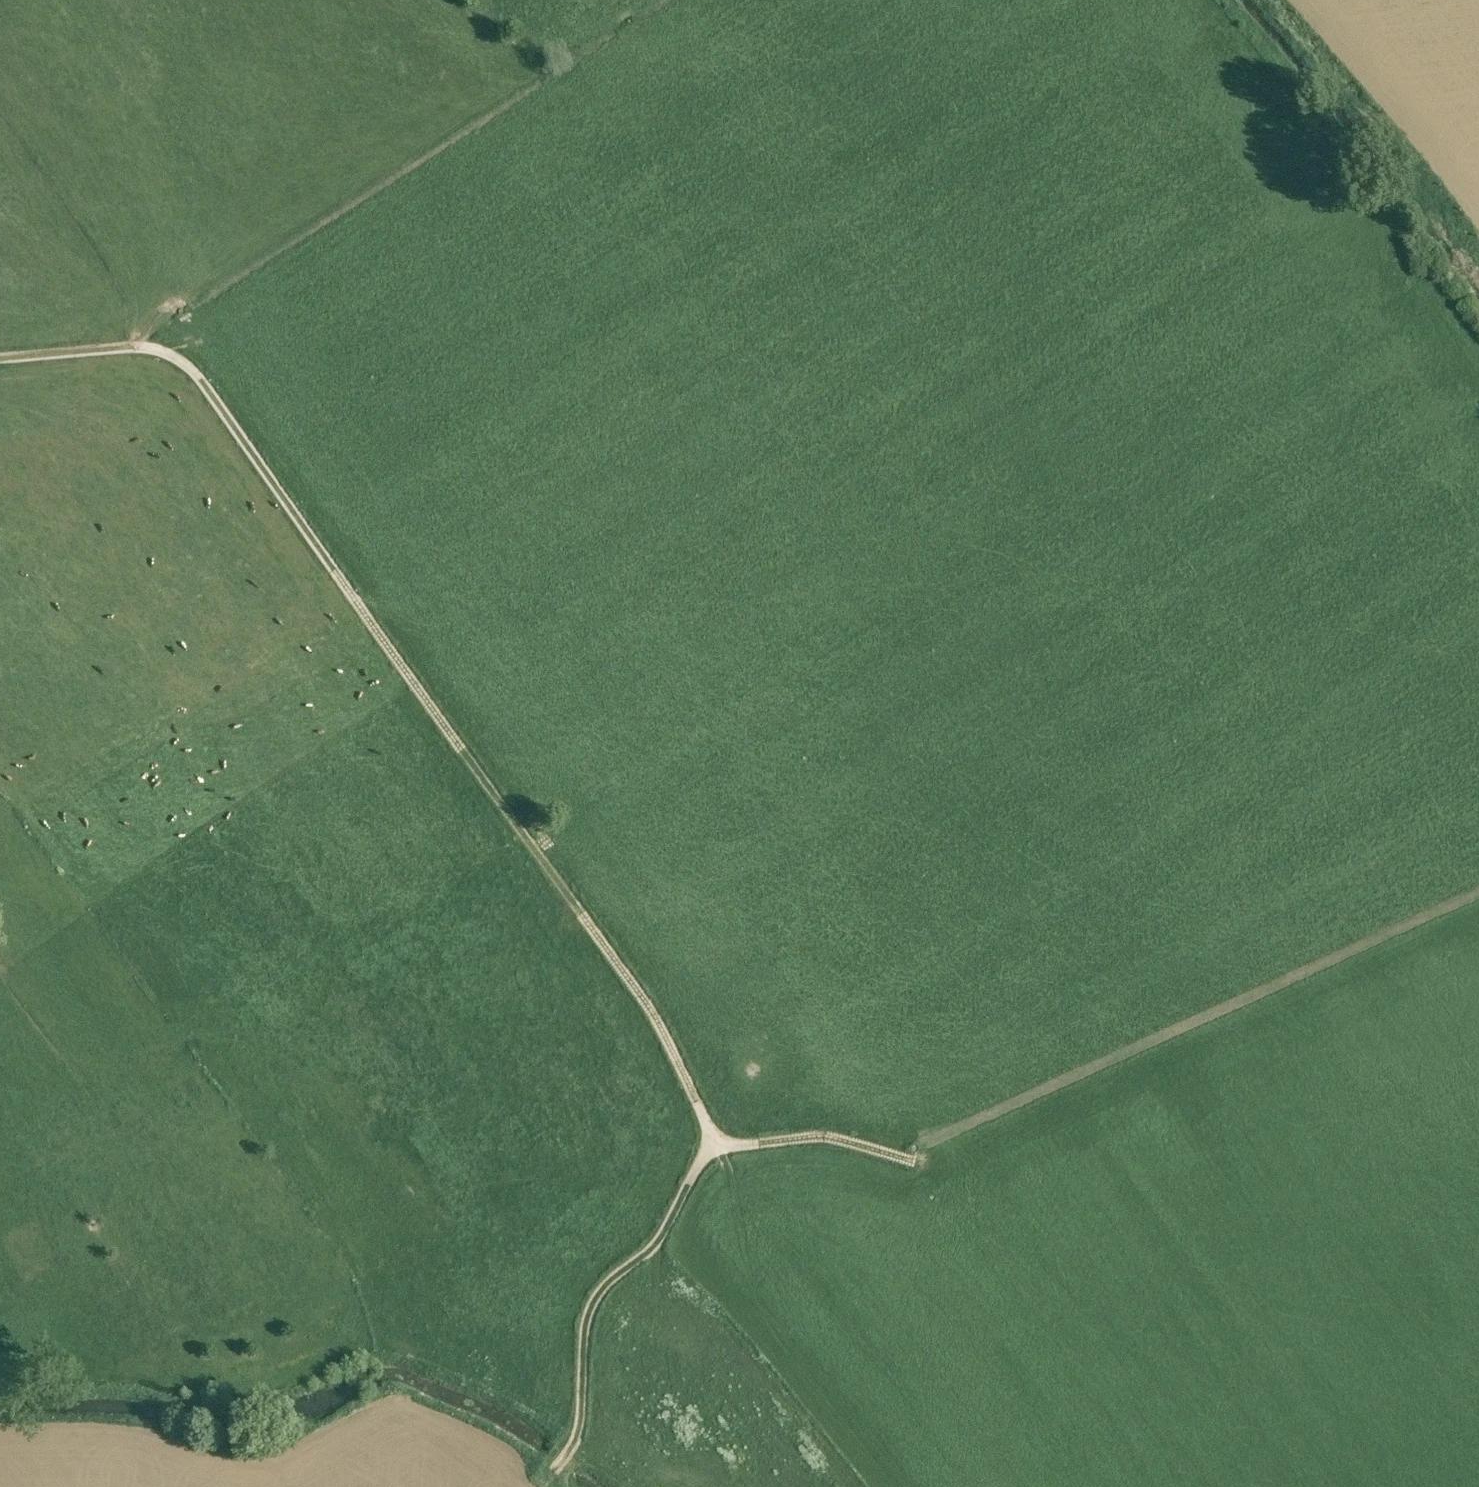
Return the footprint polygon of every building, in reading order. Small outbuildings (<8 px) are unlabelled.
[(546,1486),(564,1486),(568,1483),(559,1473),(546,1486)]
